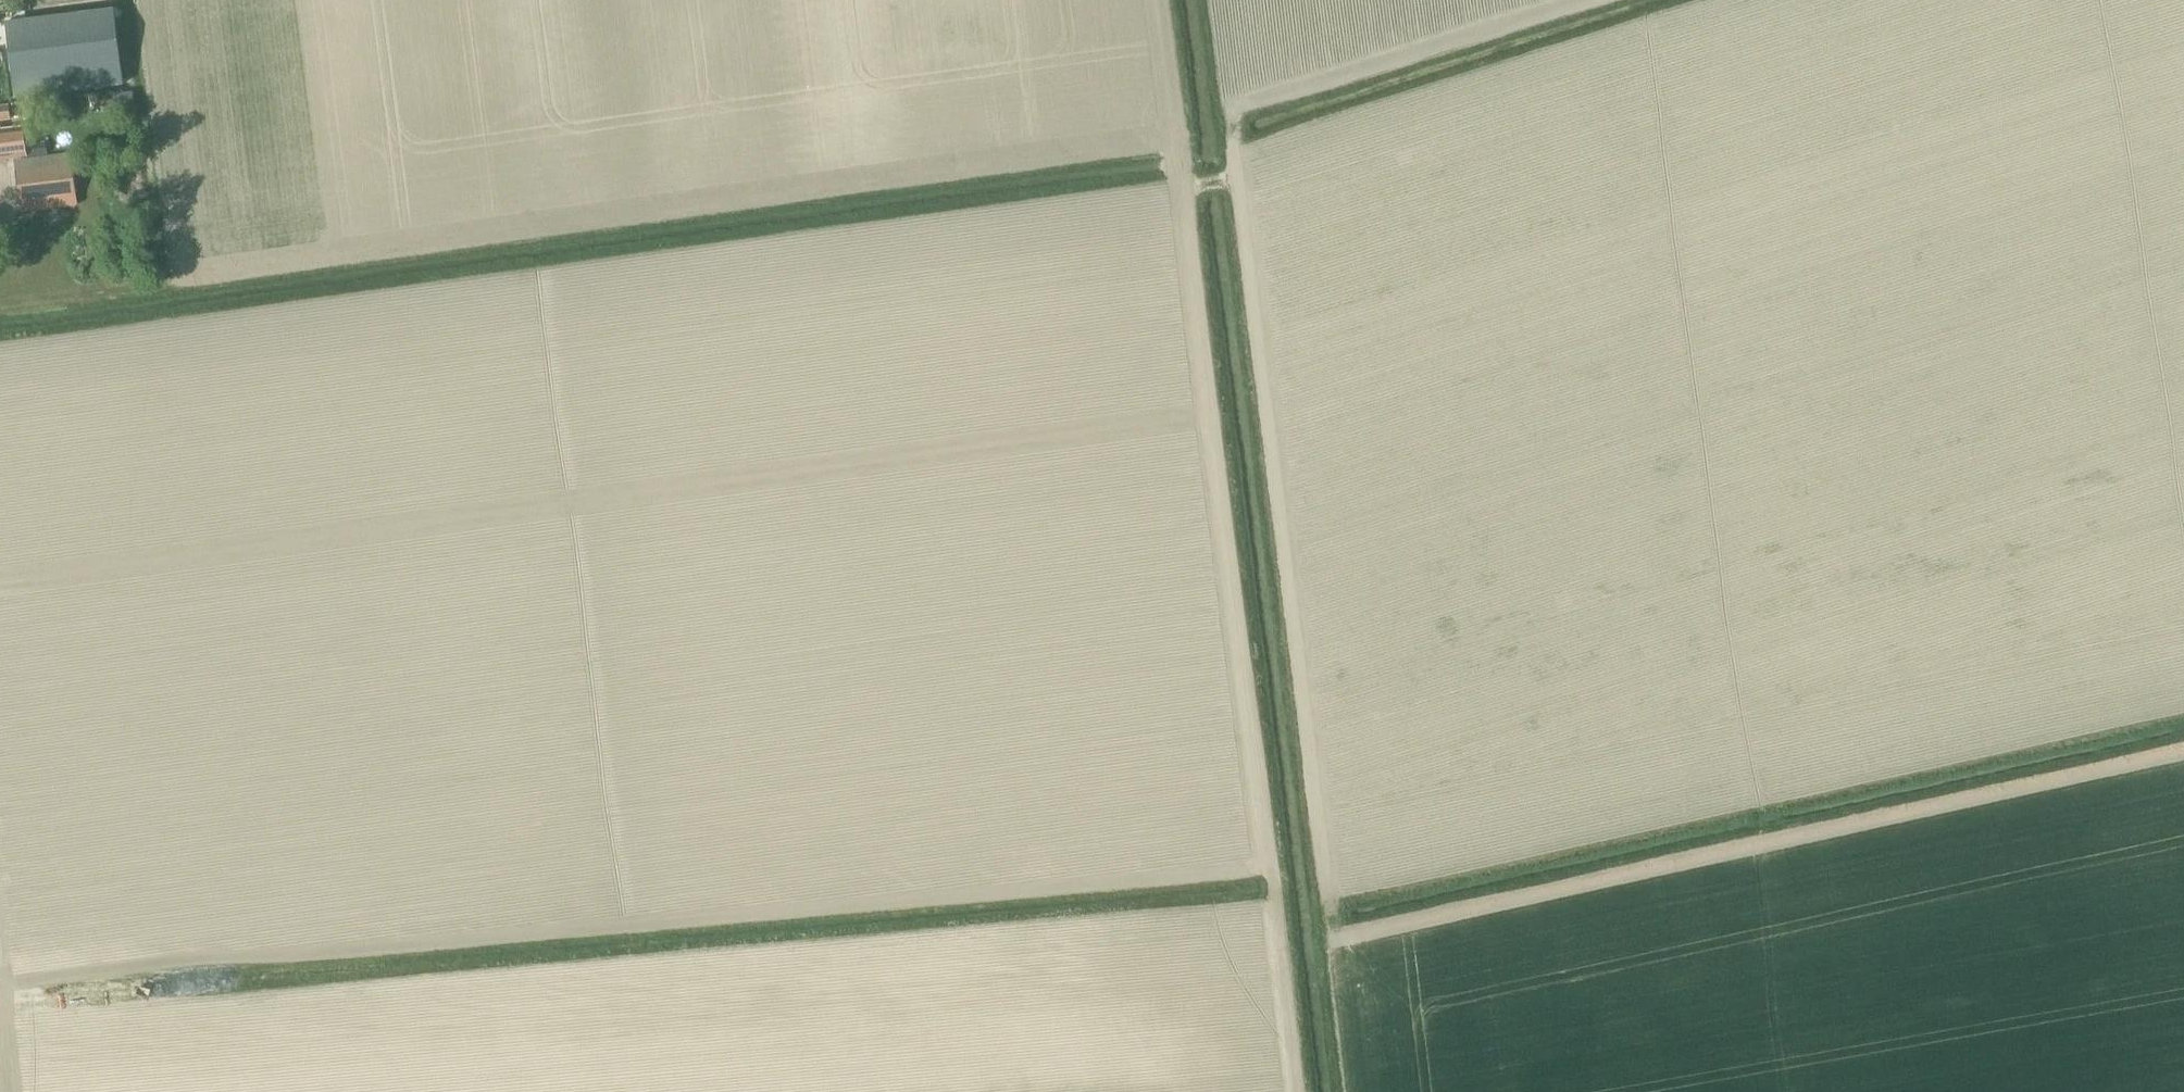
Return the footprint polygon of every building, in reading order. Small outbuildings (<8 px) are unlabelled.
[(123,85),(113,8),(4,22),(14,99),(123,85)] [(133,92),(116,93),(117,108),(134,107),(133,92)] [(9,120),(7,106),(0,107),(0,121),(9,120)] [(25,156),(46,154),(43,128),(22,131),(21,128),(0,130),(0,160),(25,156)] [(77,207),(73,163),(16,170),(20,213),(77,207)]
